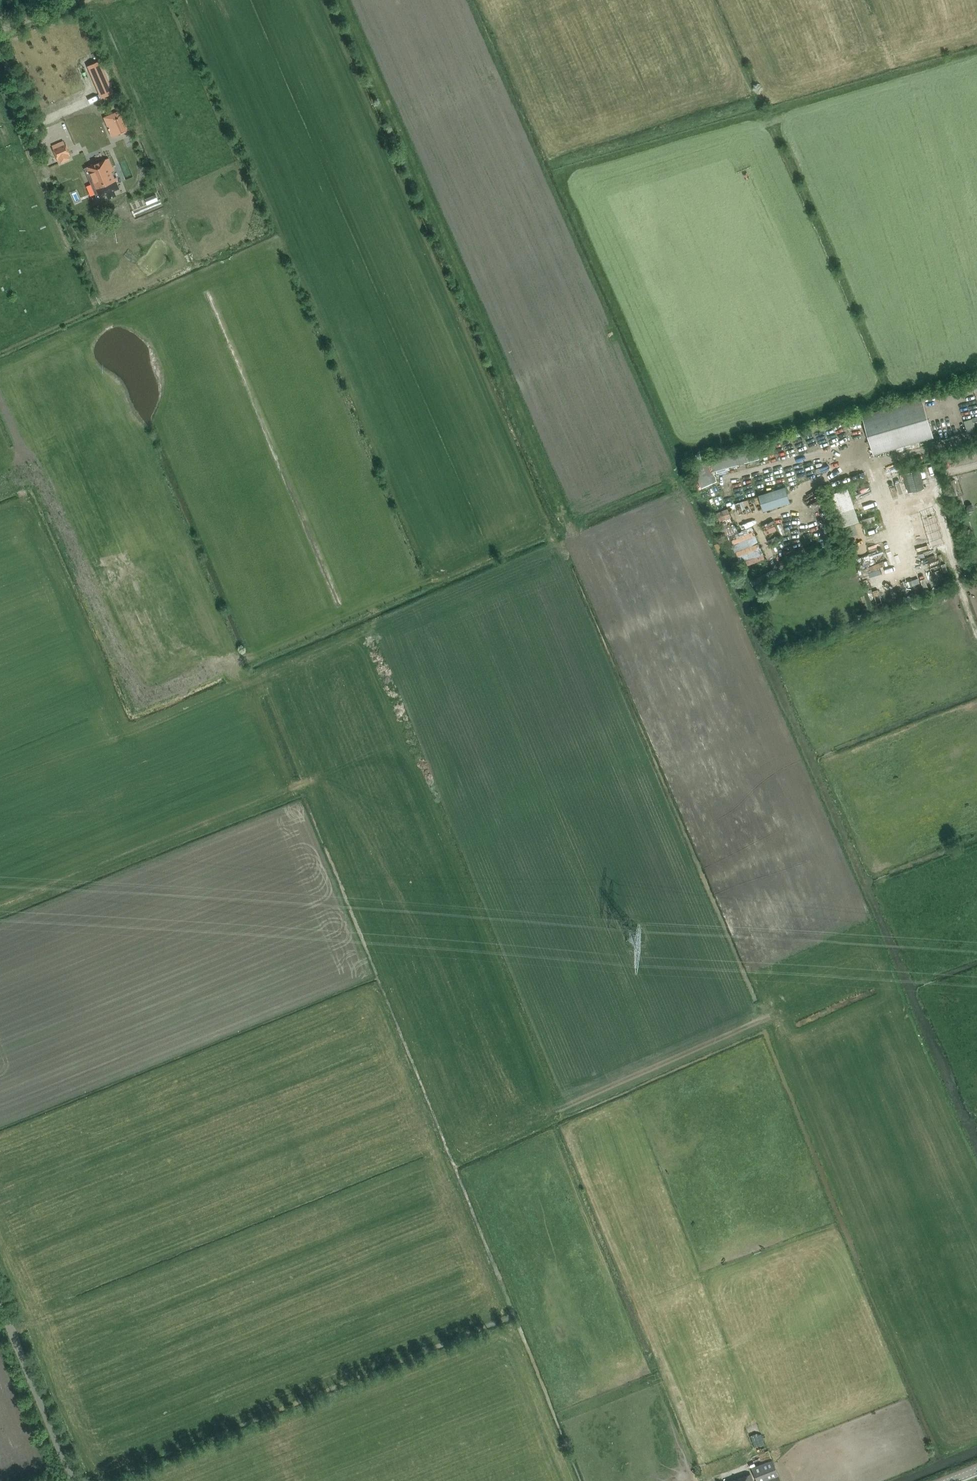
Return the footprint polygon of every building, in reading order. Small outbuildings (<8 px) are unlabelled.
[(121,115),(111,119),(118,135),(127,131),(121,115)] [(70,155),(65,142),(52,147),(58,161),(70,155)] [(113,191),(118,189),(115,181),(117,181),(107,159),(84,170),(96,198),(105,194),(107,199),(115,195),(113,191)] [(934,436),(923,398),(863,415),(874,453),(934,436)] [(919,469),(903,473),(909,492),(925,488),(919,469)] [(786,487),(759,495),(764,510),(791,502),(786,487)] [(830,493),(842,526),(860,520),(848,487),(830,493)] [(728,509),(719,511),(720,518),(729,516),(728,509)] [(774,520),(764,523),(767,533),(777,530),(774,520)] [(733,543),(742,567),(765,558),(751,524),(745,526),(749,537),(733,543)] [(772,568),(750,580),(753,585),(775,573),(772,568)] [(751,1437),(762,1433),(759,1427),(748,1431),(751,1437)] [(774,1461),(753,1469),(757,1480),(781,1480),(774,1461)]
